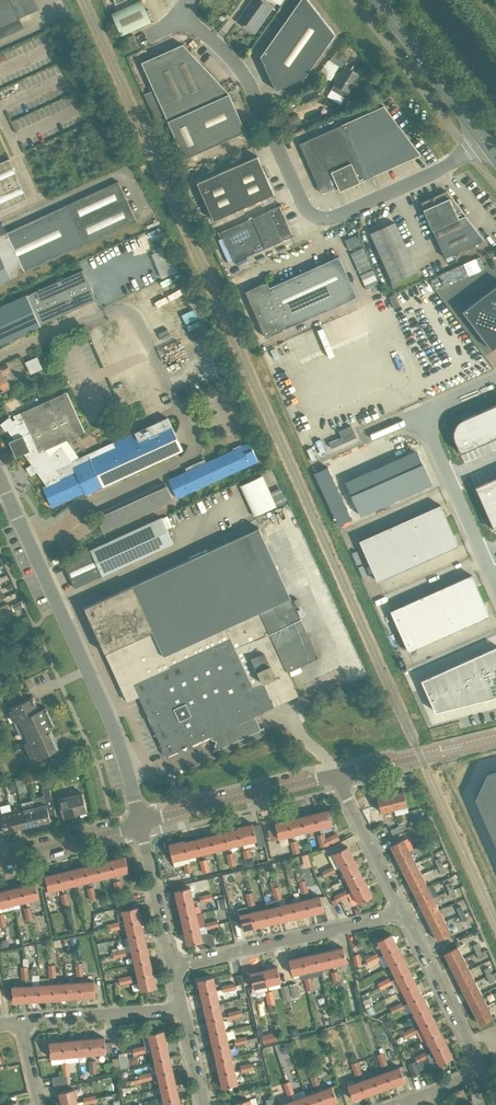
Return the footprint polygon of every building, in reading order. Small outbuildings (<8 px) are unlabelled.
[(23,28),(11,0),(0,0),(0,39),(23,28)] [(142,0),(140,0),(111,13),(121,35),(151,21),(142,0)] [(238,21),(250,29),(263,11),(265,12),(270,5),(264,0),(254,0),(253,2),(251,1),(238,21)] [(276,90),(305,77),(335,34),(309,0),(301,0),(261,56),(276,90)] [(134,35),(126,38),(132,51),(139,47),(134,35)] [(158,124),(168,120),(185,158),(246,131),(229,93),(183,44),(142,62),(154,89),(144,94),(158,124)] [(336,51),(331,59),(342,67),(347,59),(336,51)] [(330,80),(338,67),(327,60),(319,74),(330,80)] [(360,75),(351,70),(345,66),(331,89),(345,98),(349,92),(360,75)] [(16,76),(19,85),(30,82),(27,73),(16,76)] [(370,87),(364,84),(359,92),(365,95),(370,87)] [(417,154),(382,108),(384,107),(384,106),(300,144),(322,193),(333,188),(334,189),(339,187),(340,191),(373,176),(372,173),(417,154)] [(258,156),(248,160),(251,167),(261,163),(258,156)] [(27,199),(15,173),(13,167),(9,158),(0,162),(0,211),(27,199)] [(26,164),(37,187),(71,171),(67,161),(65,162),(63,158),(55,162),(56,164),(43,171),(37,159),(26,164)] [(188,171),(199,167),(196,160),(185,165),(188,171)] [(251,167),(248,160),(228,169),(245,207),(275,194),(261,163),(251,167)] [(245,207),(228,169),(197,183),(214,221),(245,207)] [(118,181),(66,204),(85,245),(137,221),(118,181)] [(447,191),(421,203),(446,258),(485,240),(447,191)] [(66,204),(0,235),(0,284),(85,245),(66,204)] [(293,236),(280,206),(221,232),(234,262),(293,236)] [(392,282),(417,271),(395,223),(371,233),(392,282)] [(339,234),(347,231),(344,224),(336,227),(339,234)] [(264,283),(245,292),(265,338),(356,297),(338,257),(266,289),(264,283)] [(360,272),(364,282),(375,278),(370,268),(360,272)] [(0,307),(0,343),(97,299),(84,270),(0,307)] [(463,311),(492,350),(495,347),(495,286),(463,311)] [(25,362),(31,374),(43,369),(37,356),(25,362)] [(0,369),(0,392),(10,387),(4,373),(10,370),(8,364),(0,367),(0,368),(0,369)] [(85,432),(67,392),(16,415),(15,414),(23,410),(17,398),(5,403),(10,416),(13,418),(12,419),(10,417),(1,424),(6,431),(8,430),(15,439),(10,442),(17,457),(25,453),(33,465),(28,468),(33,474),(37,471),(47,485),(44,487),(43,487),(52,507),(85,492),(86,495),(183,450),(168,417),(72,461),(63,448),(51,456),(46,450),(85,432)] [(479,411),(491,439),(495,437),(495,404),(479,411)] [(454,429),(454,433),(454,436),(455,439),(461,452),(491,439),(479,411),(463,418),(461,419),(459,421),(457,424),(455,427),(454,429)] [(339,431),(341,437),(329,442),(332,448),(357,437),(351,426),(339,431)] [(187,472),(169,480),(178,498),(258,462),(250,443),(206,463),(205,460),(186,468),(187,472)] [(418,453),(347,484),(361,515),(432,484),(418,453)] [(351,520),(328,468),(315,474),(338,526),(351,520)] [(263,476),(241,486),(255,517),(277,507),(263,476)] [(476,485),(485,507),(495,503),(495,476),(476,485)] [(165,482),(97,513),(105,531),(173,500),(165,482)] [(485,507),(495,529),(495,503),(485,507)] [(441,504),(420,514),(429,534),(450,525),(441,504)] [(420,514),(410,518),(419,538),(428,559),(438,555),(429,534),(420,514)] [(63,562),(75,588),(173,543),(161,517),(63,562)] [(410,518),(400,522),(409,543),(419,538),(410,518)] [(400,522),(390,527),(399,547),(409,543),(400,522)] [(450,525),(429,534),(438,555),(459,545),(450,525)] [(259,526),(84,607),(127,702),(139,696),(167,757),(182,749),(186,751),(187,747),(210,736),(212,740),(217,742),(215,746),(217,750),(214,751),(214,752),(241,739),(242,740),(249,736),(265,729),(264,728),(261,729),(255,716),(300,695),(289,670),(319,655),(259,526)] [(390,527),(375,533),(384,554),(389,552),(399,547),(390,527)] [(375,533),(360,540),(369,561),(384,554),(375,533)] [(419,538),(409,543),(418,563),(428,559),(419,538)] [(409,543),(399,547),(408,568),(418,563),(409,543)] [(399,547),(389,552),(398,572),(408,568),(399,547)] [(384,554),(369,561),(378,581),(398,572),(389,552),(384,554)] [(472,574),(451,584),(461,604),(466,602),(481,595),(472,574)] [(451,584),(441,588),(451,609),(461,604),(451,584)] [(441,588),(431,592),(441,613),(451,609),(441,588)] [(431,592),(421,597),(431,617),(441,613),(431,592)] [(481,595),(466,602),(475,622),(490,615),(481,595)] [(421,597),(411,601),(421,622),(431,617),(421,597)] [(24,607),(21,601),(12,605),(15,611),(24,607)] [(411,601),(391,610),(400,631),(416,624),(421,622),(411,601)] [(461,604),(451,609),(460,629),(475,622),(466,602),(461,604)] [(451,609),(441,613),(450,633),(460,629),(451,609)] [(441,613),(431,617),(440,638),(450,633),(441,613)] [(421,622),(416,624),(425,645),(440,638),(431,617),(421,622)] [(416,624),(400,631),(409,651),(425,645),(416,624)] [(422,680),(436,711),(495,696),(495,647),(422,680)] [(311,681),(313,686),(327,679),(325,674),(311,681)] [(39,711),(39,710),(33,697),(8,708),(14,722),(19,720),(39,711)] [(39,711),(19,720),(28,738),(50,728),(50,729),(55,727),(46,707),(39,710),(39,711)] [(50,728),(28,738),(23,741),(32,761),(59,748),(50,729),(50,728)] [(488,773),(476,799),(495,845),(495,771),(488,773)] [(50,785),(61,782),(59,776),(48,778),(50,785)] [(408,806),(404,791),(391,794),(395,809),(408,806)] [(34,805),(39,823),(51,820),(48,807),(54,806),(51,793),(33,798),(35,804),(34,805)] [(83,793),(59,799),(61,807),(57,808),(59,815),(63,814),(64,817),(87,811),(83,793)] [(395,809),(391,794),(378,798),(381,812),(388,811),(389,816),(396,815),(395,809)] [(39,823),(34,805),(23,807),(28,826),(39,823)] [(0,806),(0,831),(4,830),(4,832),(16,829),(11,810),(2,812),(1,806),(0,806)] [(28,826),(23,807),(11,810),(16,829),(28,826)] [(415,809),(409,811),(408,811),(411,823),(418,821),(415,809)] [(316,813),(319,828),(333,825),(329,810),(316,813)] [(319,828),(316,813),(302,816),(306,831),(319,828)] [(306,831),(302,816),(289,820),(293,834),(306,831)] [(293,834),(289,820),(275,823),(279,838),(293,834)] [(257,840),(253,823),(251,824),(251,822),(246,823),(246,825),(239,827),(243,844),(257,840)] [(404,823),(397,827),(400,831),(406,828),(404,823)] [(243,844),(239,827),(237,827),(238,829),(225,832),(229,847),(243,844)] [(400,831),(397,827),(390,830),(393,835),(400,831)] [(229,847),(225,832),(211,835),(215,850),(229,847)] [(327,846),(340,839),(336,833),(335,833),(325,839),(325,840),(327,846)] [(427,843),(432,841),(429,834),(424,836),(427,843)] [(211,835),(197,839),(201,854),(215,850),(211,835)] [(263,837),(257,839),(257,840),(258,847),(265,845),(263,837)] [(201,854),(197,839),(185,842),(185,840),(183,840),(187,857),(201,854)] [(396,858),(410,851),(404,839),(390,845),(396,858)] [(187,857),(183,840),(176,842),(175,841),(170,842),(171,843),(169,843),(173,860),(187,857)] [(435,848),(432,841),(427,843),(430,850),(435,848)] [(340,866),(354,859),(347,847),(334,853),(340,866)] [(252,857),(250,848),(243,850),(245,858),(252,857)] [(410,851),(396,858),(402,869),(416,863),(410,851)] [(125,856),(112,859),(116,874),(129,871),(125,856)] [(438,867),(443,864),(440,858),(430,862),(433,868),(438,867)] [(116,874),(112,859),(99,862),(102,878),(116,874)] [(354,859),(340,866),(346,878),(360,871),(354,859)] [(99,862),(85,866),(89,881),(102,878),(99,862)] [(422,874),(416,863),(402,869),(408,881),(422,874)] [(444,866),(443,864),(438,867),(441,874),(451,870),(449,864),(444,866)] [(89,881),(85,866),(72,869),(76,884),(89,881)] [(336,872),(334,869),(333,866),(327,869),(330,875),(336,872)] [(72,869),(59,872),(62,887),(76,884),(72,869)] [(330,875),(327,869),(322,872),(324,877),(330,875)] [(366,884),(360,871),(346,878),(353,890),(366,884)] [(62,887),(59,872),(45,875),(49,891),(62,887)] [(428,886),(422,874),(408,881),(414,893),(428,886)] [(22,885),(26,900),(39,897),(36,882),(22,885)] [(449,891),(453,889),(450,882),(445,884),(449,891)] [(372,896),(366,884),(353,890),(359,903),(372,896)] [(26,900),(22,885),(9,889),(12,904),(26,900)] [(428,886),(414,893),(420,905),(433,898),(428,886)] [(179,904),(193,901),(190,887),(175,891),(179,904)] [(9,889),(0,891),(0,907),(12,904),(9,889)] [(457,896),(453,889),(449,891),(452,898),(457,896)] [(348,896),(347,893),(345,891),(340,893),(342,899),(348,896)] [(342,899),(340,893),(334,896),(337,902),(342,899)] [(307,899),(310,915),(324,911),(320,896),(307,899)] [(439,910),(433,898),(420,905),(426,916),(439,910)] [(225,899),(218,901),(219,909),(226,907),(225,899)] [(307,899),(293,902),(297,918),(310,915),(307,899)] [(193,901),(179,904),(182,918),(196,914),(193,901)] [(297,918),(293,902),(280,905),(284,921),(297,918)] [(284,921),(280,905),(267,908),(271,924),(284,921)] [(257,927),(254,911),(248,912),(247,906),(239,908),(244,930),(257,927)] [(105,907),(93,910),(95,917),(107,914),(105,907)] [(126,924),(141,920),(138,907),(123,910),(126,924)] [(271,924),(267,908),(254,911),(257,927),(271,924)] [(445,921),(439,910),(426,916),(432,928),(445,921)] [(199,928),(196,914),(182,918),(185,931),(199,928)] [(141,920),(126,924),(129,937),(144,933),(141,920)] [(451,933),(445,921),(432,928),(438,940),(451,933)] [(199,928),(185,931),(188,945),(198,942),(199,948),(215,945),(213,933),(201,933),(199,928)] [(147,947),(144,933),(129,937),(132,950),(147,947)] [(384,953),(398,947),(392,934),(378,941),(384,953)] [(1,948),(8,946),(7,939),(2,940),(0,944),(1,948)] [(476,952),(481,950),(478,943),(473,945),(476,952)] [(450,965),(464,958),(458,946),(444,953),(450,965)] [(147,947),(132,950),(135,964),(150,960),(147,947)] [(329,950),(333,965),(347,962),(343,947),(329,950)] [(404,959),(398,947),(384,953),(390,966),(404,959)] [(329,950),(316,953),(320,968),(333,965),(329,950)] [(481,950),(476,952),(479,959),(484,957),(484,956),(481,951),(481,950)] [(320,968),(316,953),(303,956),(306,971),(307,971),(320,968)] [(362,964),(362,963),(359,953),(352,955),(355,966),(362,964)] [(380,959),(377,953),(371,956),(374,962),(380,959)] [(306,971),(303,956),(289,959),(293,974),(300,973),(301,979),(305,978),(308,978),(307,971),(306,971)] [(374,962),(371,956),(366,959),(368,965),(374,962)] [(464,958),(450,965),(456,977),(470,970),(464,958)] [(410,971),(404,959),(390,966),(397,978),(410,971)] [(153,973),(150,960),(135,964),(138,977),(153,973)] [(492,965),(483,969),(487,976),(492,974),(491,973),(495,971),(492,965)] [(277,967),(264,970),(267,985),(281,982),(277,967)] [(345,981),(353,980),(351,967),(344,968),(345,981)] [(267,985),(264,970),(250,973),(254,988),(267,985)] [(476,982),(470,970),(456,977),(462,989),(476,982)] [(410,971),(397,978),(403,990),(416,983),(410,971)] [(156,987),(153,973),(138,977),(141,991),(156,987)] [(495,980),(495,975),(495,973),(492,974),(487,976),(490,983),(495,981),(495,980)] [(96,996),(95,980),(86,981),(86,974),(83,975),(80,975),(81,981),(82,997),(96,996)] [(201,994),(216,990),(213,977),(198,980),(201,994)] [(41,1000),(40,984),(33,985),(33,978),(29,979),(25,979),(27,1001),(41,1000)] [(392,984),(389,978),(384,981),(386,986),(392,984)] [(25,979),(22,979),(11,980),(13,1002),(27,1001),(25,979)] [(81,981),(67,982),(68,998),(82,997),(81,981)] [(386,986),(384,981),(378,984),(381,989),(386,986)] [(68,998),(67,982),(53,983),(55,999),(68,998)] [(476,982),(462,989),(468,1000),(482,994),(476,982)] [(55,999),(53,983),(40,984),(41,1000),(55,999)] [(300,995),(297,983),(289,985),(292,997),(300,995)] [(422,995),(416,983),(403,990),(409,1002),(422,995)] [(291,997),(288,985),(280,987),(283,999),(291,997)] [(216,990),(201,994),(204,1007),(219,1004),(216,990)] [(482,994),(468,1000),(474,1012),(487,1005),(482,994)] [(429,1008),(422,995),(409,1002),(415,1015),(429,1008)] [(404,1008),(403,1005),(401,1002),(396,1005),(399,1011),(404,1008)] [(219,1004),(204,1007),(207,1020),(222,1017),(219,1004)] [(399,1011),(396,1005),(390,1008),(393,1014),(399,1011)] [(487,1005),(474,1012),(480,1024),(493,1017),(487,1005)] [(369,1015),(375,1012),(372,1006),(366,1009),(369,1015)] [(429,1008),(415,1015),(421,1027),(435,1020),(429,1008)] [(225,1030),(222,1017),(207,1020),(210,1034),(225,1030)] [(435,1020),(421,1027),(427,1039),(441,1032),(435,1020)] [(417,1033),(414,1027),(408,1030),(411,1035),(417,1033)] [(152,1047),(166,1044),(163,1030),(148,1034),(152,1047)] [(228,1044),(225,1030),(210,1034),(213,1047),(228,1044)] [(411,1035),(408,1030),(402,1033),(405,1038),(411,1035)] [(269,1033),(271,1041),(279,1039),(277,1031),(269,1033)] [(441,1032),(427,1039),(433,1051),(447,1044),(441,1032)] [(106,1052),(105,1042),(105,1036),(91,1038),(92,1053),(106,1052)] [(92,1053),(91,1038),(77,1039),(78,1055),(92,1053)] [(77,1039),(63,1040),(65,1056),(78,1055),(77,1039)] [(65,1056),(63,1040),(49,1042),(51,1058),(52,1058),(52,1063),(60,1063),(60,1057),(65,1056)] [(166,1044),(152,1047),(155,1061),(169,1057),(166,1044)] [(228,1044),(213,1047),(216,1060),(231,1057),(228,1044)] [(440,1064),(453,1057),(447,1044),(433,1051),(427,1054),(429,1057),(433,1067),(440,1064)] [(429,1057),(427,1054),(426,1051),(420,1054),(423,1060),(429,1057)] [(119,1057),(121,1068),(129,1067),(129,1066),(128,1058),(127,1052),(118,1054),(119,1057)] [(385,1058),(383,1052),(377,1054),(379,1060),(385,1058)] [(423,1060),(420,1054),(415,1057),(416,1059),(417,1063),(423,1060)] [(119,1057),(112,1058),(115,1070),(121,1069),(121,1068),(119,1057)] [(128,1058),(129,1066),(139,1064),(138,1060),(133,1057),(128,1058)] [(172,1071),(169,1057),(155,1061),(158,1074),(172,1071)] [(231,1057),(216,1060),(219,1074),(234,1070),(231,1057)] [(387,1064),(385,1058),(379,1060),(381,1066),(387,1064)] [(421,1070),(417,1063),(416,1059),(409,1063),(414,1073),(421,1070)] [(360,1067),(358,1061),(352,1063),(354,1069),(360,1067)] [(362,1073),(360,1067),(354,1069),(356,1075),(362,1073)] [(400,1067),(387,1071),(392,1086),(405,1081),(400,1067)] [(234,1070),(219,1074),(222,1087),(237,1084),(234,1070)] [(172,1071),(158,1074),(161,1088),(176,1084),(172,1071)] [(387,1071),(374,1076),(379,1090),(392,1086),(387,1071)] [(317,1078),(315,1072),(309,1074),(311,1080),(317,1078)] [(67,1075),(63,1075),(52,1077),(54,1085),(68,1083),(67,1075)] [(379,1090),(374,1076),(361,1080),(366,1095),(379,1090)] [(320,1084),(317,1078),(311,1080),(314,1086),(320,1084)] [(366,1095),(361,1080),(348,1085),(353,1100),(366,1095)] [(292,1087),(290,1081),(284,1083),(286,1089),(292,1087)] [(179,1097),(176,1084),(161,1088),(164,1101),(179,1097)] [(319,1091),(324,1104),(325,1104),(337,1101),(332,1086),(319,1091)] [(294,1093),(292,1087),(286,1089),(288,1095),(294,1093)] [(475,1087),(469,1089),(471,1098),(477,1096),(475,1087)] [(78,1102),(74,1088),(59,1092),(62,1104),(65,1104),(78,1102)] [(241,1091),(243,1098),(252,1096),(251,1089),(241,1091)] [(319,1091),(306,1095),(309,1104),(324,1104),(319,1091)] [(306,1095),(293,1100),(295,1104),(309,1104),(306,1095)]
